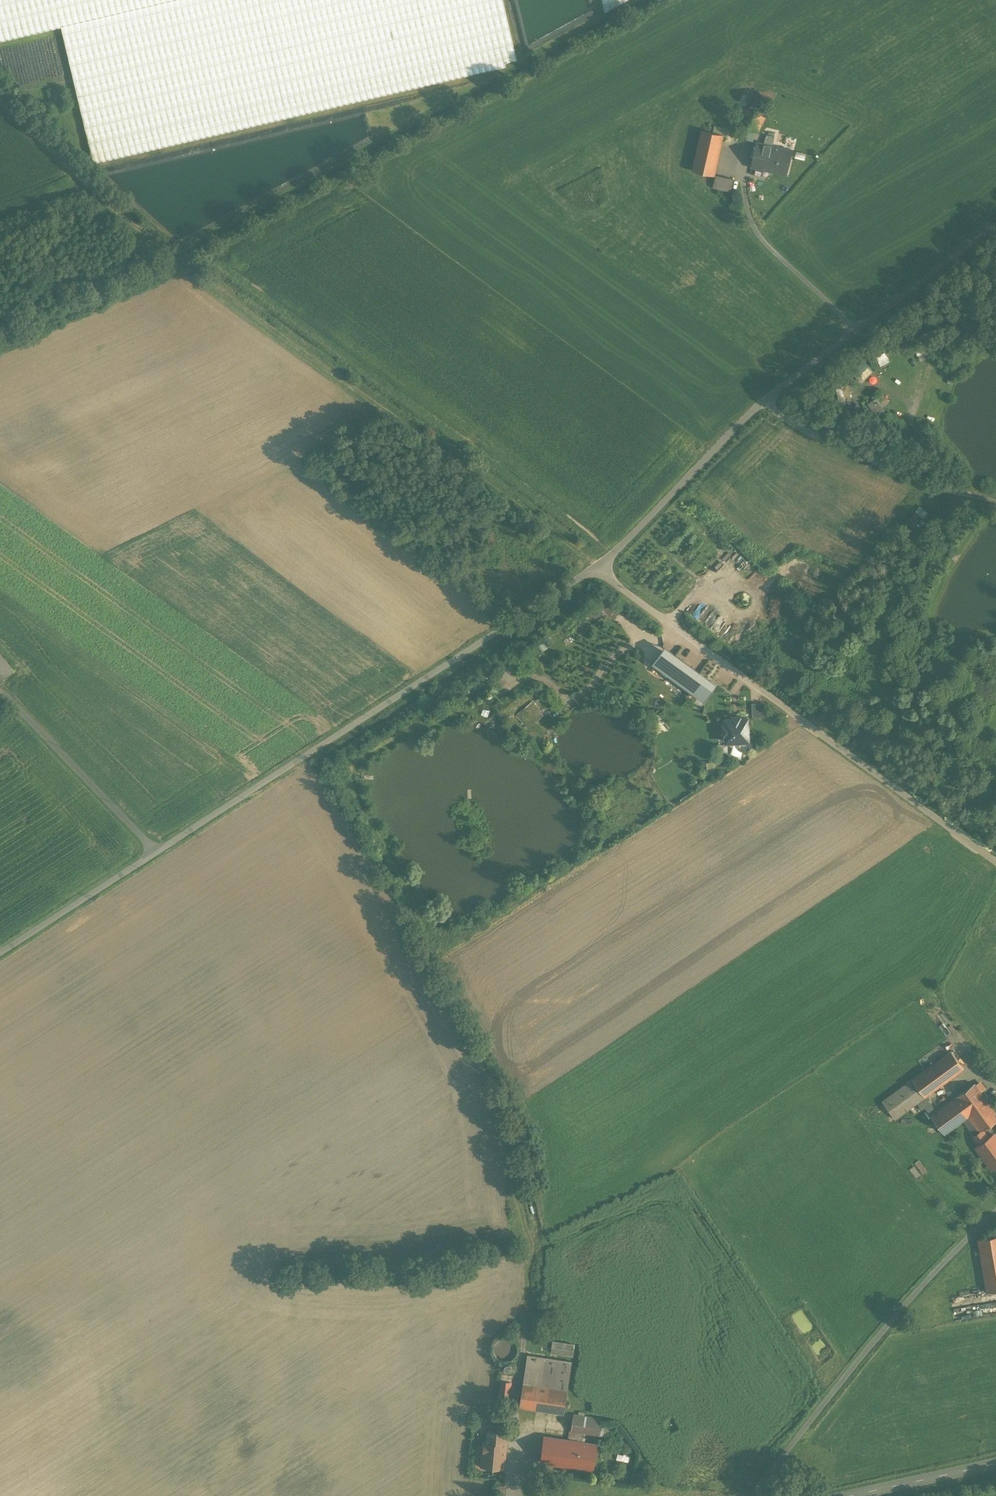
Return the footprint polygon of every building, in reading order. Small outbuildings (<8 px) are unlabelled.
[(61,27),(93,163),(505,66),(505,62),(517,59),(503,0),(0,0),(0,41),(61,27)] [(625,0),(602,0),(604,11),(625,0)] [(722,134),(701,130),(692,170),(713,175),(722,134)] [(763,144),(771,146),(772,146),(774,136),(766,134),(763,144)] [(766,169),(771,146),(763,144),(755,143),(750,166),(766,169)] [(772,146),(771,146),(766,169),(765,170),(785,174),(790,150),(772,146)] [(733,179),(716,175),(713,187),(730,191),(733,179)] [(531,646),(536,654),(547,647),(542,639),(531,646)] [(652,663),(663,671),(675,655),(664,647),(652,663)] [(14,669),(0,653),(0,680),(14,669)] [(699,672),(675,655),(663,671),(688,689),(699,672)] [(715,684),(699,672),(688,689),(704,700),(715,684)] [(544,714),(532,700),(516,713),(528,727),(544,714)] [(764,701),(750,702),(751,716),(764,715),(764,701)] [(738,716),(733,717),(732,716),(731,717),(732,717),(732,719),(725,719),(724,719),(725,720),(725,726),(724,726),(723,726),(723,727),(723,733),(723,734),(724,734),(725,734),(726,740),(726,741),(727,741),(747,740),(747,739),(746,719),(746,718),(745,718),(739,718),(739,717),(739,716),(738,716)] [(923,1071),(912,1079),(924,1096),(925,1096),(963,1068),(950,1051),(923,1071)] [(912,1079),(882,1101),(894,1118),(916,1102),(924,1096),(912,1079)] [(974,1083),(955,1097),(968,1116),(979,1131),(982,1129),(995,1119),(995,1113),(974,1083)] [(925,1096),(924,1096),(916,1102),(921,1109),(924,1107),(931,1115),(936,1111),(925,1096)] [(936,1111),(931,1115),(944,1133),(968,1116),(955,1097),(936,1111)] [(982,1129),(979,1131),(972,1136),(978,1145),(988,1138),(982,1129)] [(976,1147),(992,1169),(995,1166),(995,1137),(994,1134),(988,1138),(978,1145),(976,1147)] [(977,1238),(986,1291),(995,1289),(995,1235),(977,1238)] [(574,1343),(552,1340),(550,1352),(572,1355),(574,1343)] [(572,1361),(527,1354),(519,1405),(564,1412),(572,1361)] [(509,1400),(511,1380),(500,1379),(499,1399),(509,1400)] [(573,1414),(571,1429),(570,1430),(576,1430),(598,1434),(600,1418),(583,1415),(578,1415),(573,1414)] [(509,1429),(510,1417),(494,1417),(494,1428),(509,1429)] [(507,1430),(485,1428),(481,1464),(503,1467),(507,1430)] [(569,1429),(568,1439),(575,1440),(576,1430),(570,1430),(571,1429),(569,1429)] [(568,1439),(544,1435),(540,1461),(592,1469),(596,1444),(575,1440),(568,1439)]
